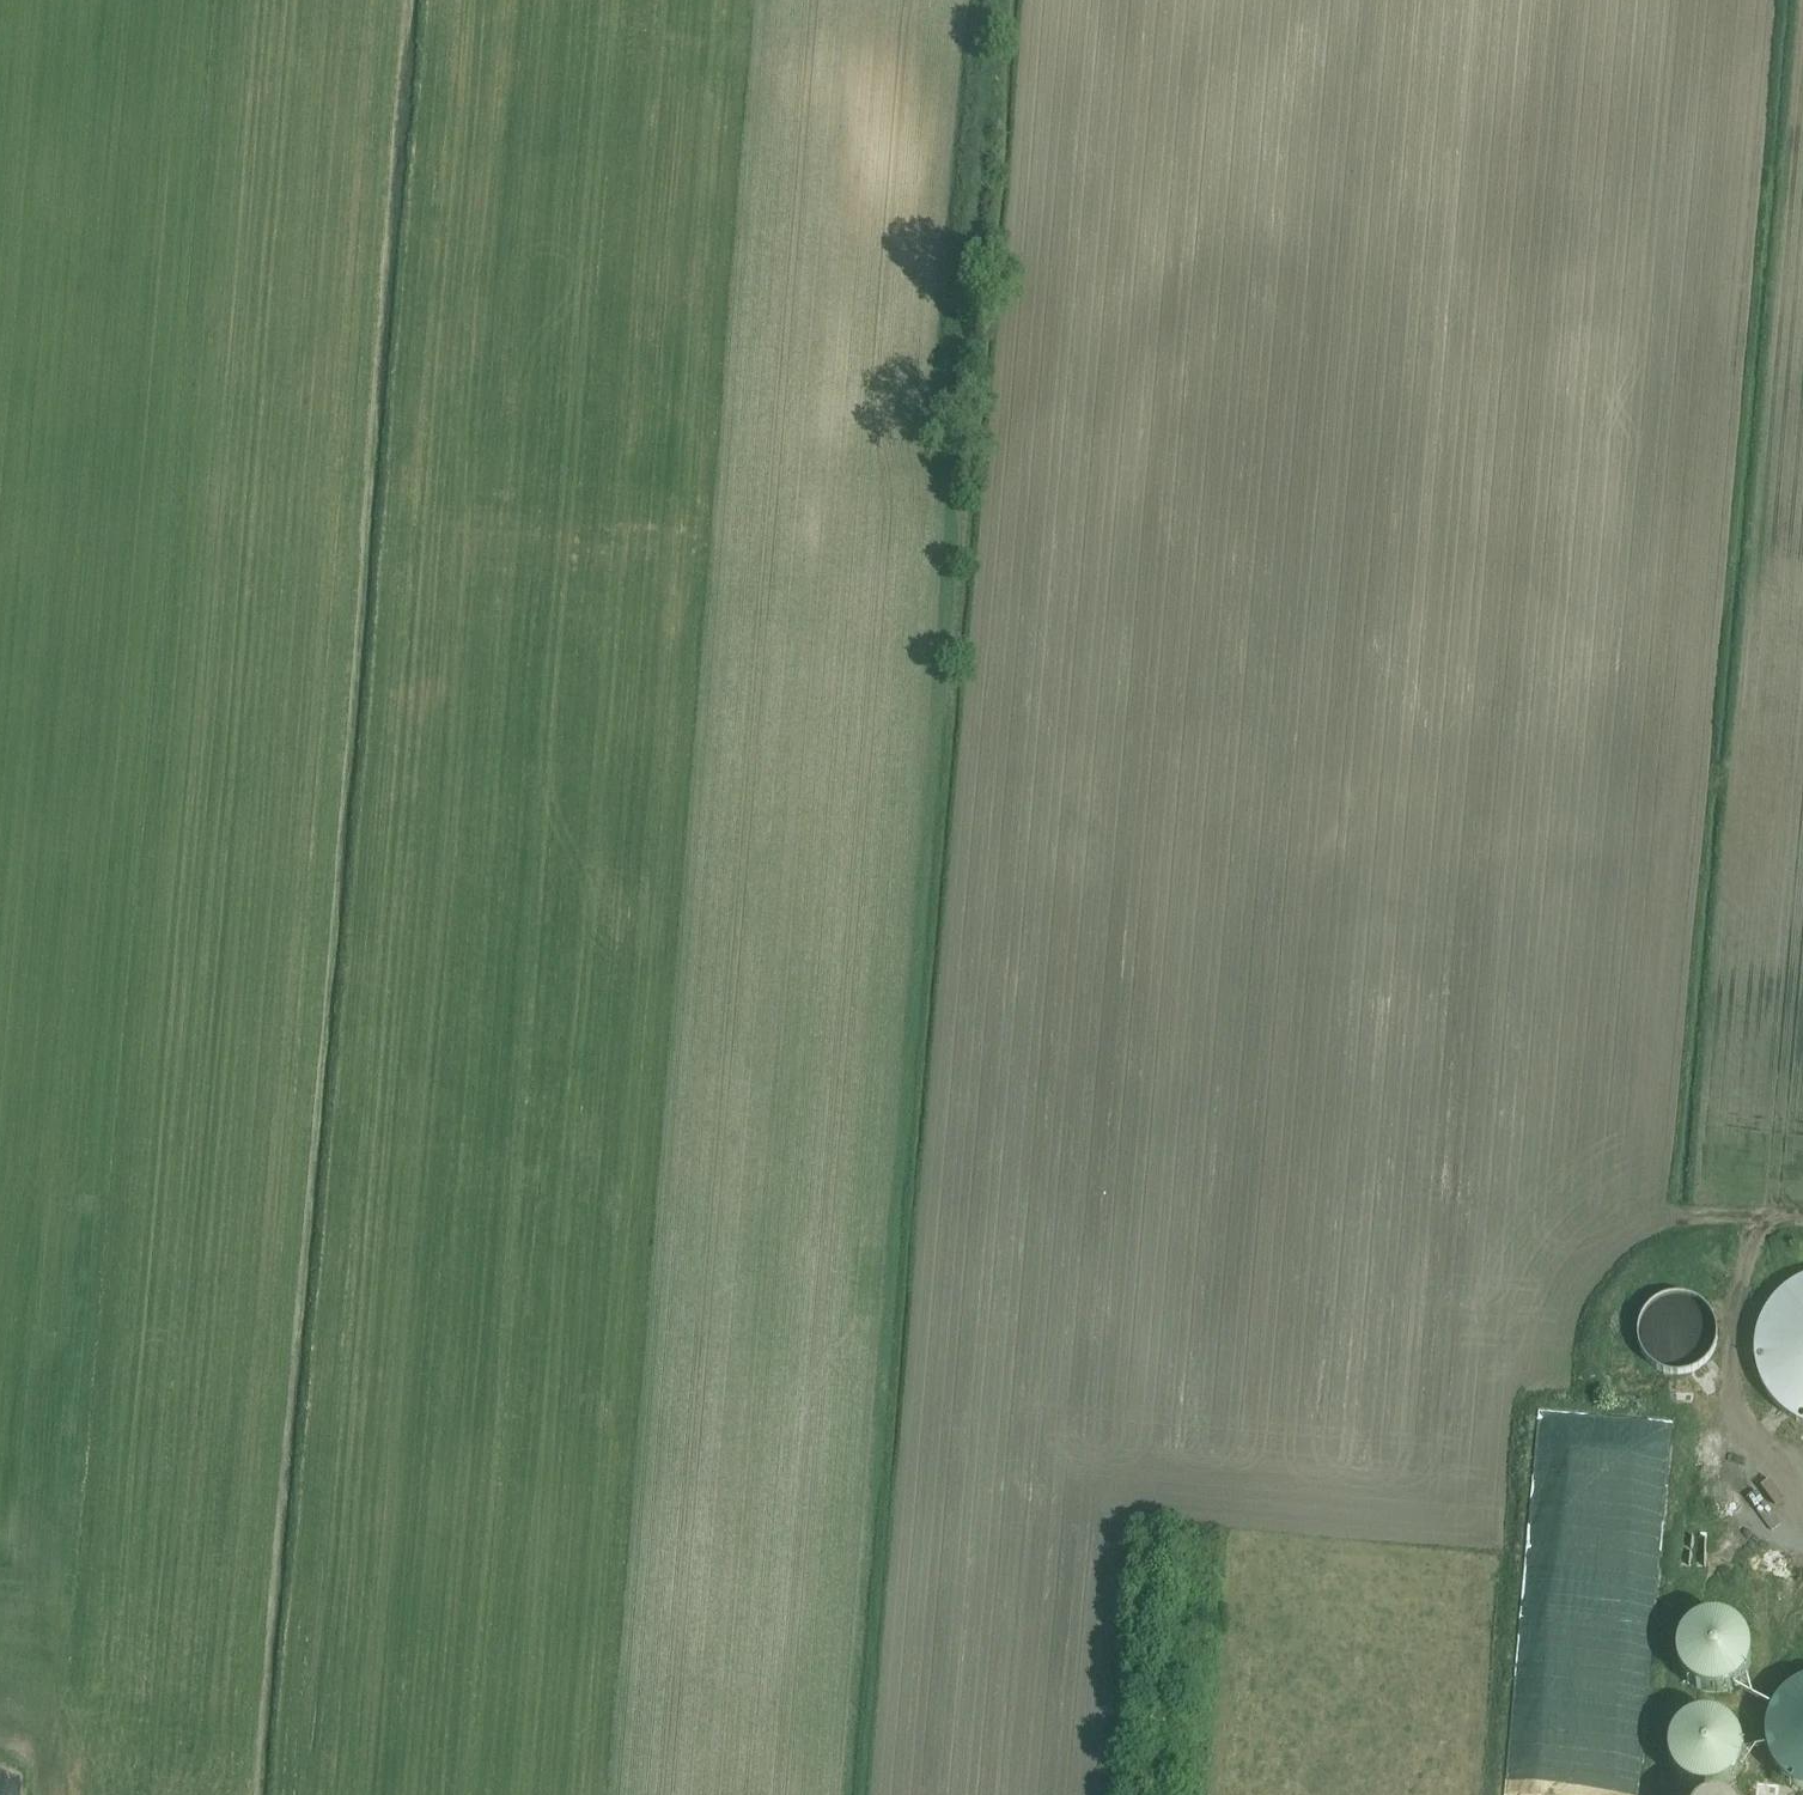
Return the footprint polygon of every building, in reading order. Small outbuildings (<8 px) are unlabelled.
[(1766,1398),(1783,1418),(1802,1429),(1802,1287),(1789,1294),(1768,1316),(1758,1342),(1757,1371),(1766,1398)] [(1638,1352),(1643,1363),(1653,1373),(1666,1378),(1679,1379),(1692,1375),(1703,1367),(1710,1355),(1713,1341),(1710,1328),(1703,1316),(1692,1307),(1679,1303),(1666,1304),(1655,1309),(1645,1317),(1639,1327),(1636,1340),(1638,1352)] [(1727,1694),(1740,1688),(1750,1679),(1756,1667),(1758,1653),(1755,1640),(1748,1629),(1737,1620),(1725,1616),(1713,1616),(1701,1620),(1691,1627),(1683,1637),(1679,1649),(1679,1661),(1683,1673),(1691,1683),(1701,1690),(1714,1694),(1727,1694)] [(1777,1734),(1778,1753),(1785,1770),(1797,1785),(1802,1788),(1802,1693),(1793,1700),(1782,1715),(1777,1734)] [(1717,1794),(1729,1789),(1739,1780),(1746,1768),(1748,1754),(1745,1741),(1737,1729),(1726,1721),(1715,1717),(1702,1717),(1691,1721),(1680,1728),(1673,1738),(1669,1750),(1669,1762),(1673,1774),(1680,1784),(1690,1791),(1703,1794),(1717,1794)]
